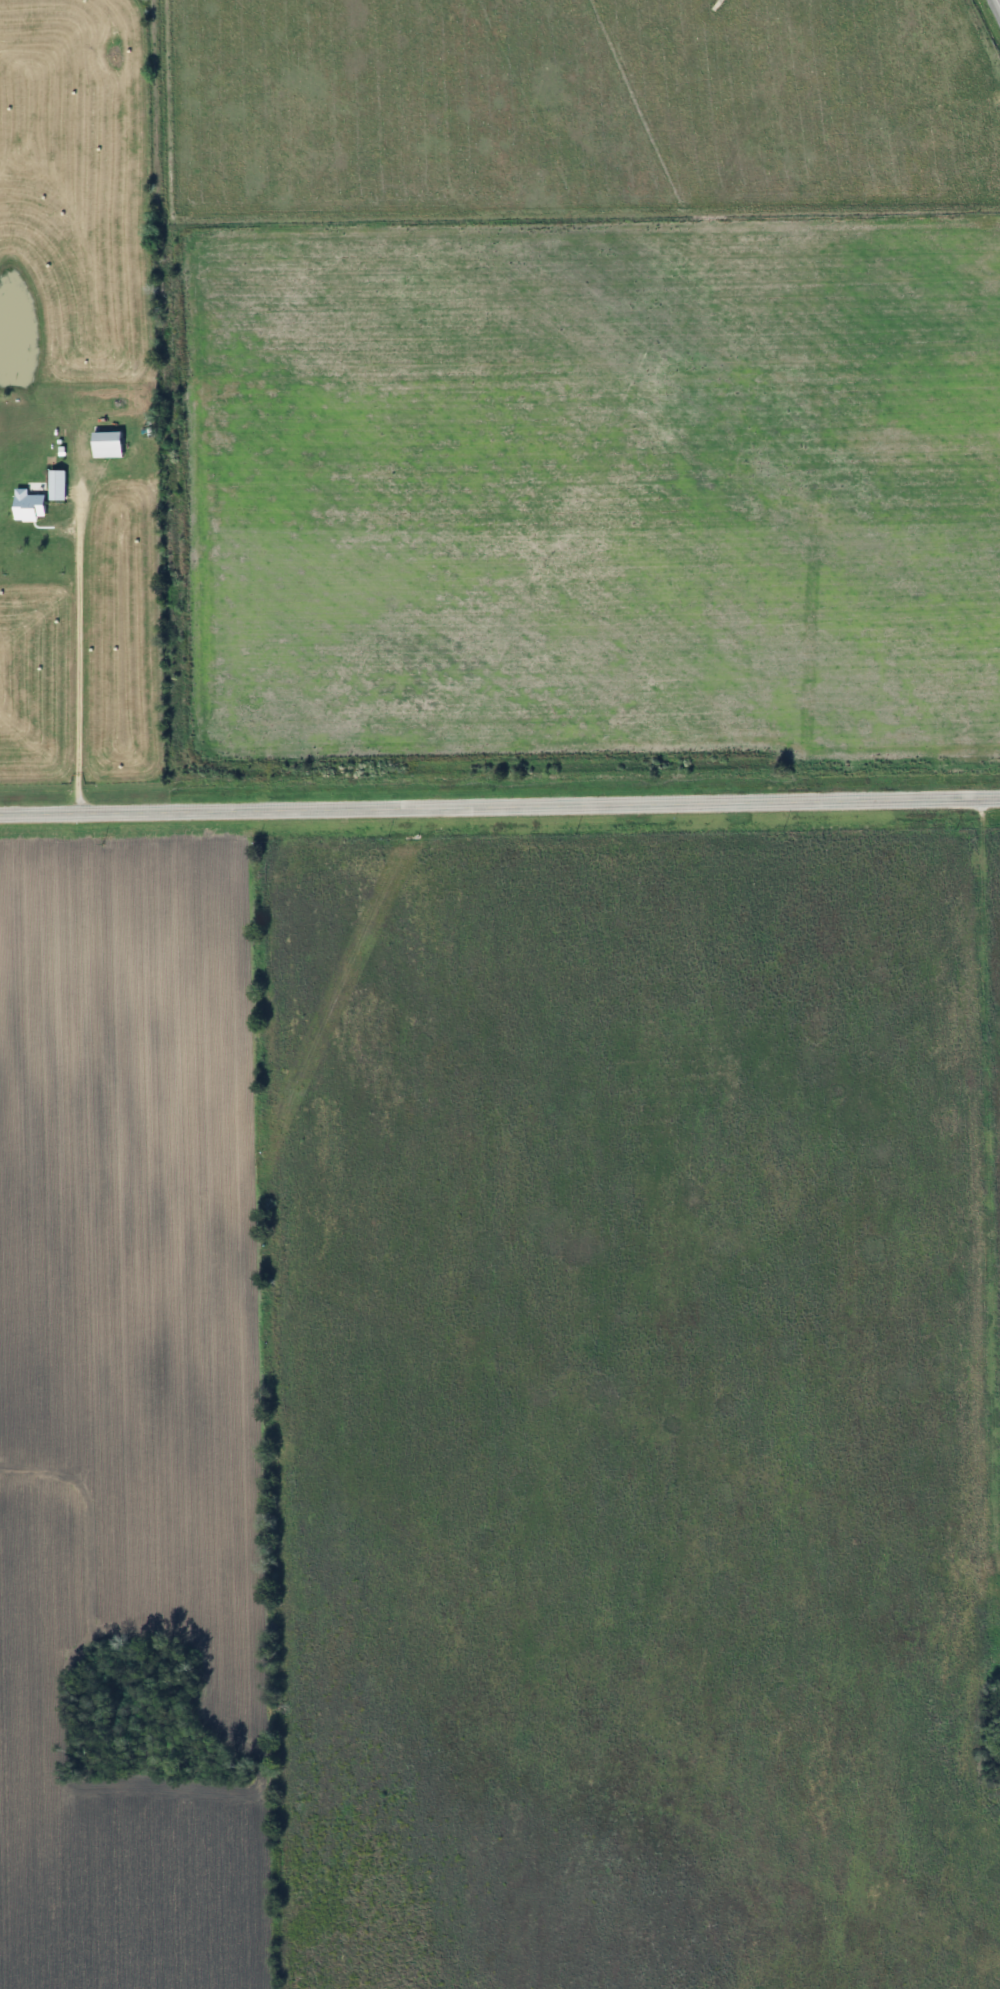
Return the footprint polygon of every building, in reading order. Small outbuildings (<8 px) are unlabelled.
[(117,457),(116,431),(86,432),(87,458),(117,457)] [(44,500),(61,500),(61,469),(44,469),(44,500)] [(23,488),(9,488),(9,520),(39,520),(39,495),(23,495),(23,488)]
